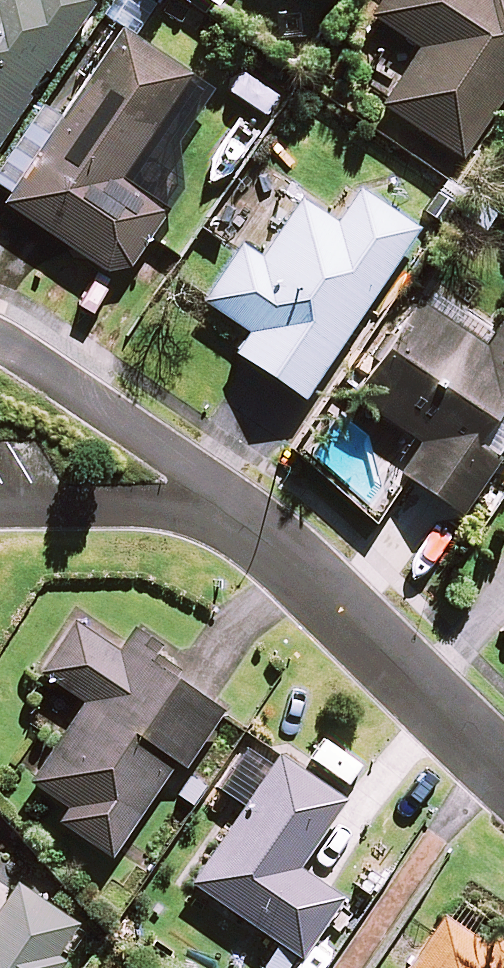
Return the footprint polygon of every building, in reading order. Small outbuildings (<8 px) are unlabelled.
[(50,73),(53,75),(99,5),(92,0),(0,0),(0,148),(50,73)] [(103,15),(131,35),(156,0),(113,0),(103,15)] [(216,10),(223,0),(201,0),(216,10)] [(380,114),(462,167),(503,103),(503,0),(385,0),(370,24),(418,56),(380,114)] [(118,29),(0,203),(0,207),(100,275),(126,270),(147,240),(165,213),(116,181),(187,76),(118,29)] [(242,356),(311,402),(426,231),(367,192),(344,226),(306,201),(267,259),(248,246),(209,304),(256,335),(242,356)] [(469,515),(503,464),(503,462),(482,447),(503,414),(503,331),(492,349),(424,304),(360,399),(428,444),(408,474),(469,515)] [(182,764),(191,770),(230,713),(181,680),(186,672),(161,656),(167,647),(141,630),(125,653),(80,623),(45,675),(90,704),(36,784),(73,809),(63,824),(118,860),(182,764)] [(354,802),(285,754),(195,883),(306,960),(349,899),(306,870),(354,802)] [(71,963),(63,957),(84,925),(24,885),(0,921),(0,967),(68,967),(71,963)] [(414,967),(503,967),(503,942),(502,940),(495,950),(448,918),(414,967)]
